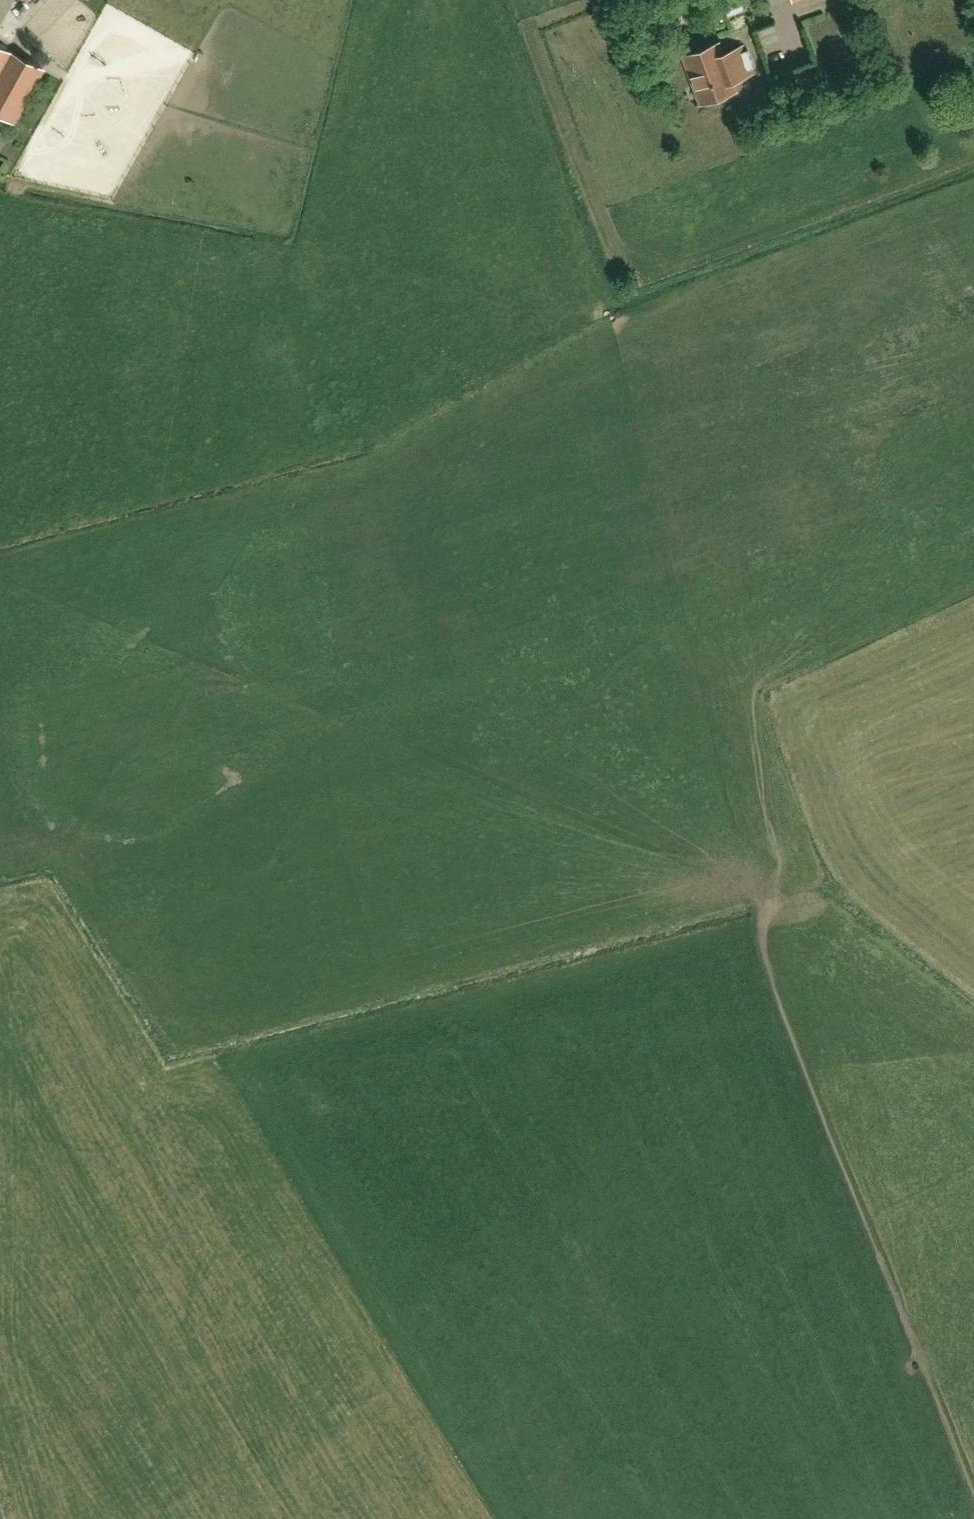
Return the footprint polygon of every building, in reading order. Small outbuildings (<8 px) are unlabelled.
[(745,46),(723,54),(719,43),(686,55),(703,102),(712,99),(713,103),(729,97),(727,93),(737,90),(733,80),(754,72),(753,68),(756,67),(749,49),(746,50),(745,46)] [(16,123),(44,70),(0,46),(0,115),(16,123)]
